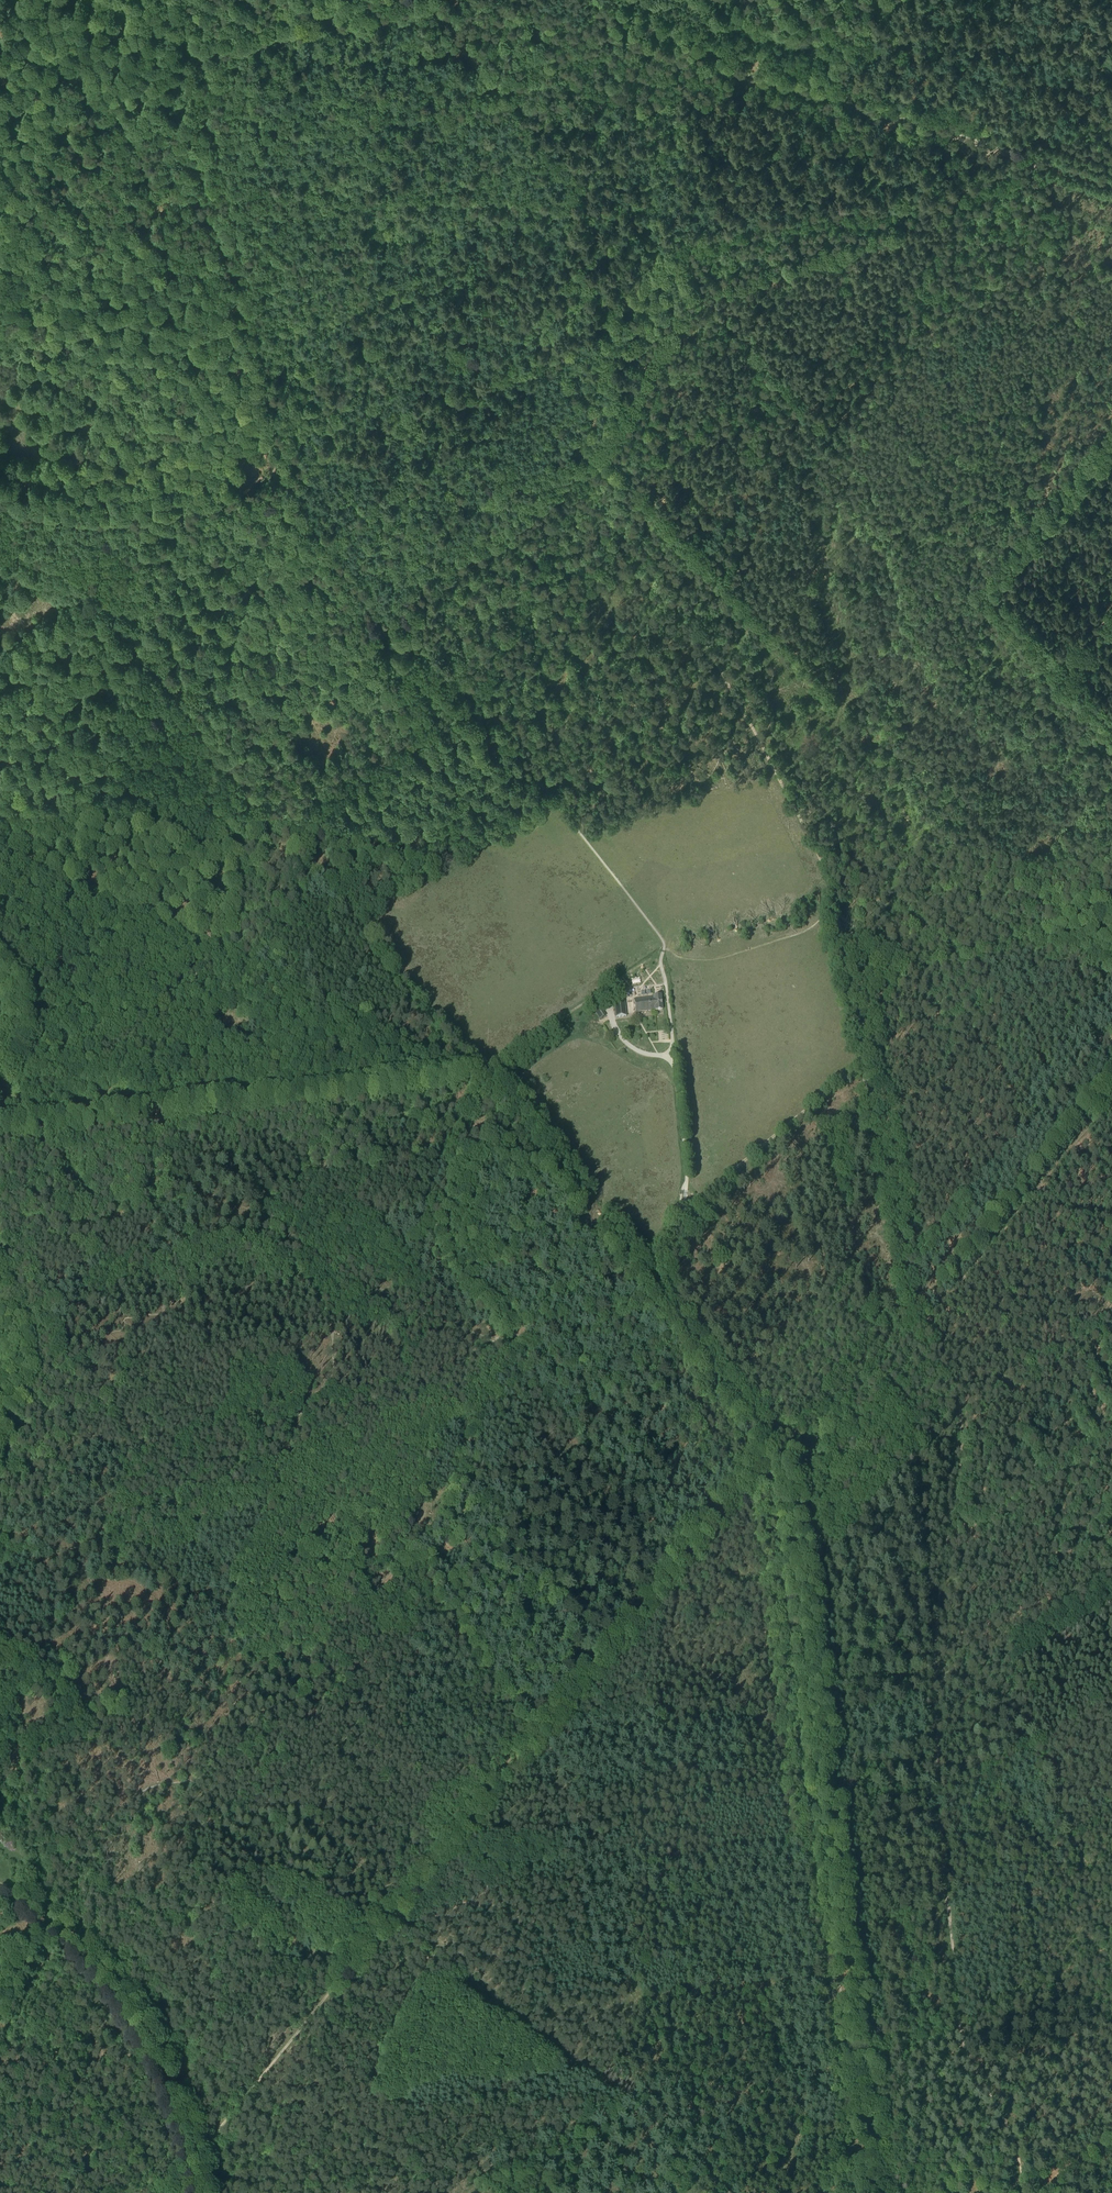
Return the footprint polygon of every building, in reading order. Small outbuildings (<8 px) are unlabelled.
[(653,997),(633,1000),(635,1012),(654,1010),(655,1011),(662,1010),(660,996),(653,997)] [(626,1016),(624,998),(613,999),(615,1017),(626,1016)]
